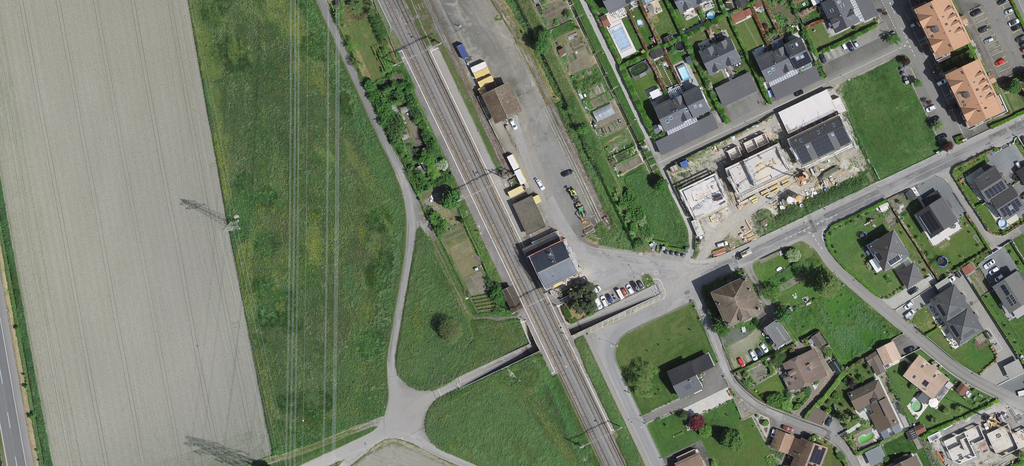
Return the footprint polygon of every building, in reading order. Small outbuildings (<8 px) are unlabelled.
[(625,4),(633,0),(604,0),(609,11),(624,4),(625,4)] [(681,11),(704,0),(676,0),(681,11)] [(822,2),(836,32),(858,22),(856,19),(850,5),(847,0),(821,0),(822,2)] [(871,0),(856,0),(865,19),(877,14),(871,0)] [(950,0),(937,0),(916,10),(938,57),(970,41),(950,0)] [(607,14),(601,17),(606,27),(612,24),(607,14)] [(672,34),(664,37),(667,43),(674,39),(672,34)] [(811,60),(801,38),(784,46),(772,52),(757,59),(767,81),(774,77),(781,74),(782,73),(789,70),(794,68),(796,67),(803,63),(811,60)] [(740,60),(730,39),(701,53),(710,74),(716,71),(733,63),(740,60)] [(663,46),(651,52),(654,59),(666,53),(663,46)] [(692,55),(686,58),(689,64),(695,61),(692,55)] [(970,125),(1003,110),(979,60),(947,75),(970,125)] [(821,78),(815,66),(772,87),(778,99),(821,78)] [(756,90),(748,73),(716,89),(724,105),(756,90)] [(487,95),(499,119),(522,108),(510,83),(487,95)] [(699,87),(683,95),(671,100),(655,108),(665,129),(673,126),(680,122),(681,122),(687,119),(693,116),(695,116),(702,112),(709,109),(699,87)] [(718,127),(712,115),(656,142),(662,154),(718,127)] [(851,141),(839,117),(790,140),(802,165),(851,141)] [(988,201),(992,199),(1005,219),(1023,207),(1023,206),(1012,186),(1008,189),(994,168),(975,180),(988,201)] [(916,197),(911,190),(906,193),(910,200),(916,197)] [(534,197),(517,204),(529,234),(547,227),(534,197)] [(949,209),(942,198),(918,214),(932,236),(957,221),(949,209)] [(908,255),(893,231),(870,246),(885,269),(908,255)] [(532,256),(546,286),(578,271),(569,251),(564,241),(532,256)] [(923,278),(913,264),(899,273),(908,288),(923,278)] [(1016,272),(994,286),(1011,312),(1023,303),(1023,284),(1020,277),(1016,272)] [(761,312),(744,277),(730,284),(712,292),(729,327),(761,312)] [(508,306),(519,302),(512,283),(501,287),(508,306)] [(960,344),(983,329),(968,307),(954,285),(931,300),(946,322),(960,344)] [(790,339),(777,320),(765,329),(779,347),(790,339)] [(826,343),(819,333),(813,338),(819,347),(826,343)] [(900,358),(892,342),(878,349),(879,351),(885,364),(900,358)] [(826,375),(814,350),(784,364),(790,377),(785,380),(790,389),(795,387),(796,389),(810,383),(826,375)] [(872,364),(877,374),(884,371),(875,353),(866,358),(870,365),(872,364)] [(712,365),(707,354),(689,363),(669,372),(681,397),(696,390),(701,388),(694,374),(712,365)] [(934,368),(920,356),(905,375),(933,398),(948,379),(934,368)] [(1010,377),(1023,370),(1023,369),(1018,357),(1004,363),(1010,377)] [(854,404),(856,409),(870,403),(871,403),(875,412),(871,415),(879,432),(898,423),(878,380),(849,393),(851,397),(854,404)] [(824,422),(827,409),(812,405),(809,418),(824,422)] [(997,413),(982,420),(999,457),(1023,446),(1023,426),(1007,433),(997,413)] [(801,440),(794,437),(778,431),(771,447),(787,454),(795,457),(792,465),(819,465),(827,448),(802,438),(801,440)] [(880,446),(866,453),(872,465),(885,458),(880,446)] [(698,454),(677,464),(678,465),(703,465),(698,454)] [(915,457),(896,465),(920,465),(915,457)]
